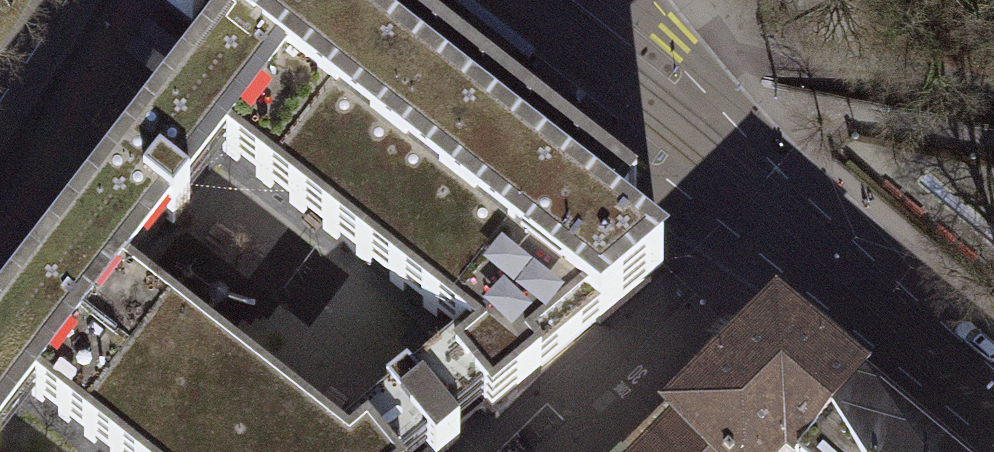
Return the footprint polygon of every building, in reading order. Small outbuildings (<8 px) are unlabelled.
[(179,34),(195,17),(218,33),(0,313),(0,437),(36,397),(106,451),(337,451),(339,451),(121,282),(162,227),(174,231),(188,211),(181,206),(226,155),(476,352),(421,398),(403,377),(381,395),(402,417),(358,451),(436,451),(486,412),(650,277),(601,237),(614,219),(619,213),(601,199),(347,0),(158,0),(151,8),(179,34)] [(768,308),(651,426),(663,437),(648,451),(812,451),(859,395),(865,389),(768,308)] [(920,448),(859,395),(812,451),(926,451),(920,448)]
